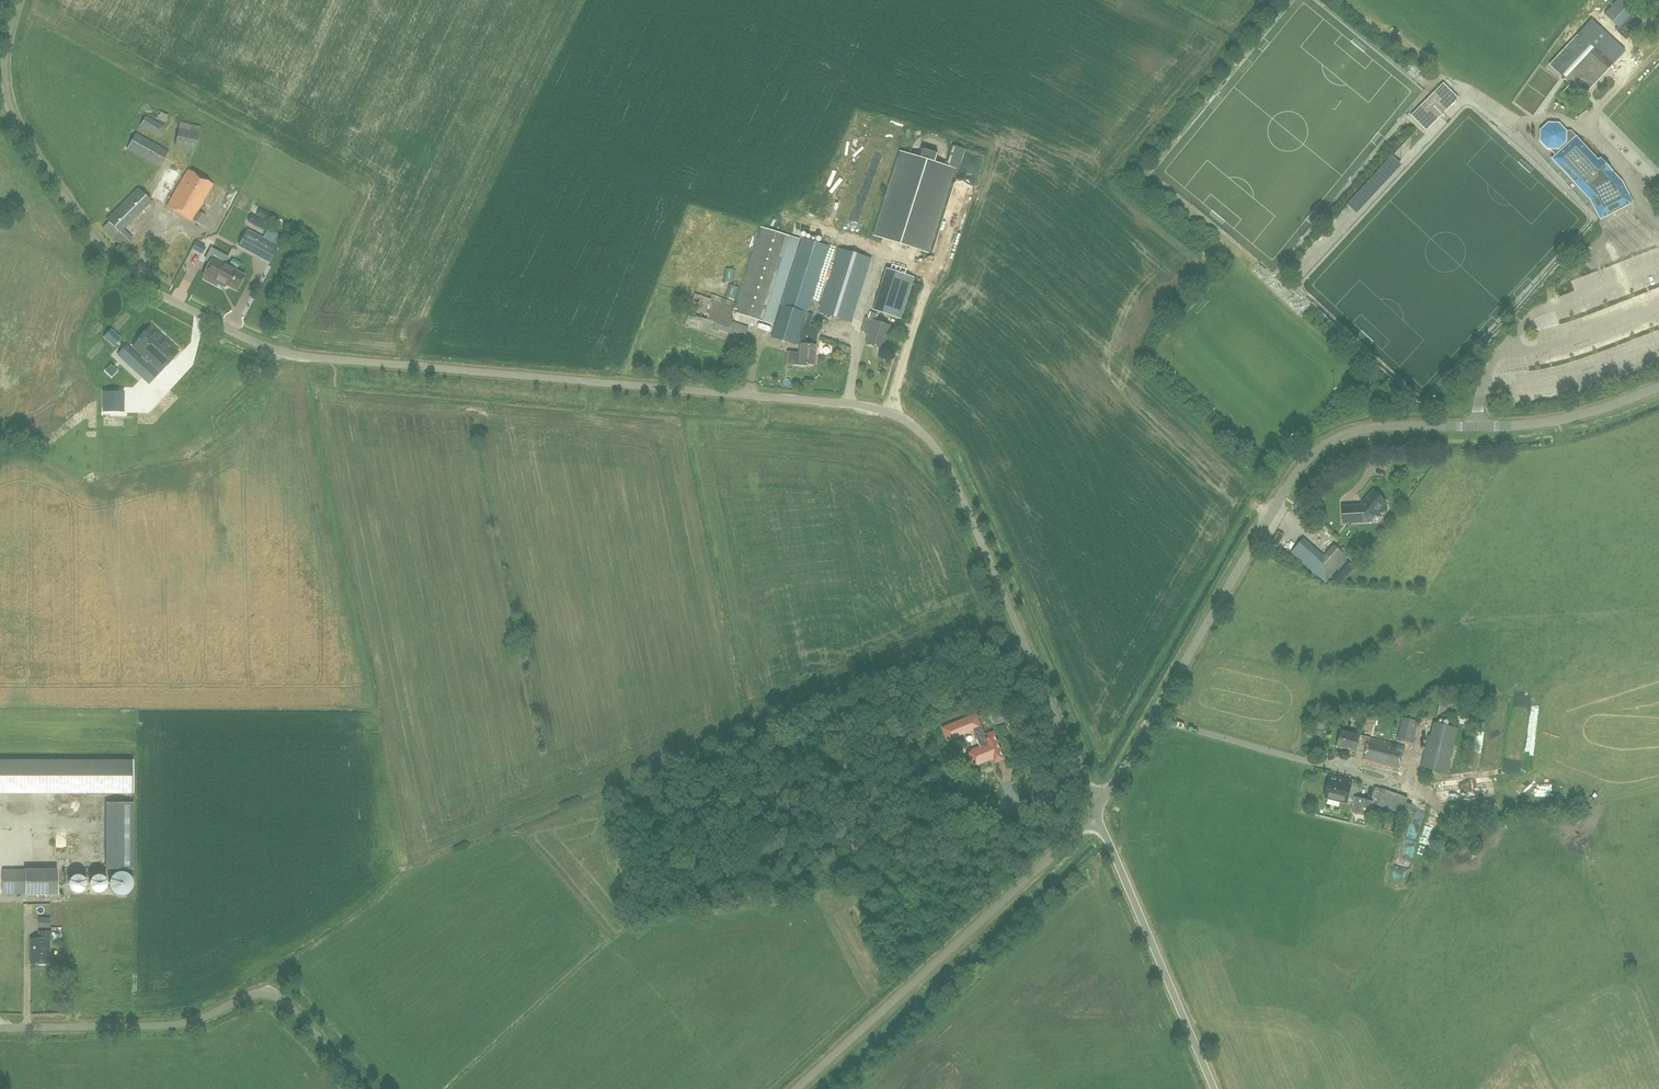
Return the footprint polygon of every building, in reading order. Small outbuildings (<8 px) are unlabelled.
[(1605,15),(1613,22),(1618,27),(1616,30),(1626,40),(1644,22),(1633,12),(1629,8),(1620,0),(1618,0),(1605,15)] [(1580,33),(1550,65),(1561,75),(1565,79),(1566,80),(1571,84),(1564,91),(1572,99),(1579,91),(1579,92),(1583,96),(1584,95),(1588,90),(1591,87),(1591,88),(1609,68),(1613,64),(1623,53),(1625,51),(1623,49),(1620,46),(1614,53),(1603,43),(1604,42),(1594,32),(1599,27),(1592,20),(1580,33)] [(1443,83),(1411,116),(1425,130),(1439,117),(1458,98),(1443,83)] [(1582,118),(1590,111),(1586,107),(1579,114),(1582,118)] [(157,135),(163,126),(147,116),(140,126),(157,135)] [(1540,141),(1548,149),(1550,149),(1556,155),(1552,159),(1560,167),(1564,164),(1578,179),(1574,183),(1589,199),(1599,218),(1600,220),(1631,204),(1620,183),(1608,169),(1610,168),(1605,163),(1606,161),(1604,162),(1600,158),(1599,160),(1586,146),(1572,131),(1567,131),(1560,123),(1549,122),(1541,130),(1540,141)] [(195,151),(200,132),(179,127),(175,146),(195,151)] [(160,167),(168,152),(136,133),(127,149),(160,167)] [(923,149),(920,157),(900,151),(873,236),(929,253),(955,169),(935,162),(938,153),(923,149)] [(201,226),(206,216),(198,211),(214,185),(188,170),(167,207),(192,222),(192,221),(201,226)] [(177,183),(181,174),(175,171),(171,179),(177,183)] [(123,229),(152,201),(138,188),(107,219),(109,222),(103,228),(123,248),(133,239),(123,229)] [(800,238),(789,235),(764,227),(747,283),(740,304),(738,309),(737,313),(762,321),(773,324),(800,238)] [(270,262),(278,247),(247,230),(239,246),(270,262)] [(771,336),(795,344),(805,312),(808,313),(829,245),(803,237),(782,304),(781,304),(771,336)] [(210,262),(203,276),(205,277),(204,280),(217,287),(218,284),(220,285),(221,283),(237,291),(245,276),(229,268),(230,266),(225,263),(228,257),(212,249),(206,260),(210,262)] [(852,322),(871,259),(839,249),(819,312),(852,322)] [(736,270),(725,268),(723,281),(734,283),(736,270)] [(874,310),(901,319),(914,277),(887,269),(874,310)] [(739,287),(729,284),(725,297),(735,300),(739,287)] [(734,308),(701,296),(695,294),(688,313),(715,323),(714,327),(745,338),(749,327),(730,321),(734,308)] [(817,345),(817,335),(810,335),(810,334),(801,333),(803,328),(808,330),(813,314),(808,313),(805,312),(795,344),(799,345),(800,345),(802,345),(801,353),(794,353),(793,365),(807,366),(807,364),(815,365),(817,345)] [(1549,327),(1561,324),(1558,312),(1546,315),(1549,327)] [(881,349),(888,325),(872,320),(864,344),(881,349)] [(149,384),(178,353),(150,327),(132,347),(142,357),(141,359),(127,345),(118,355),(149,384)] [(114,346),(121,338),(111,329),(104,337),(114,346)] [(124,392),(118,392),(103,391),(103,412),(124,412),(124,392)] [(1384,514),(1387,510),(1387,507),(1386,504),(1385,503),(1386,502),(1373,491),(1361,505),(1342,506),(1343,524),(1369,522),(1377,513),(1378,513),(1381,515),(1384,514)] [(1282,529),(1276,540),(1282,543),(1287,532),(1282,529)] [(1302,536),(1289,550),(1322,581),(1345,557),(1332,544),(1321,555),(1302,536)] [(995,723),(1011,716),(1005,702),(989,708),(995,723)] [(995,763),(1005,759),(994,732),(985,735),(976,714),(943,728),(948,741),(974,730),(980,747),(968,752),(974,766),(994,758),(995,763)] [(1412,744),(1418,721),(1402,718),(1397,740),(1412,744)] [(1399,770),(1405,746),(1341,730),(1337,747),(1355,751),(1355,750),(1365,752),(1363,761),(1399,770)] [(1447,774),(1455,742),(1429,736),(1420,767),(1447,774)] [(26,793),(133,793),(133,760),(4,760),(0,760),(0,793),(26,793)] [(1346,802),(1351,782),(1343,780),(1342,783),(1329,780),(1325,797),(1346,802)] [(1382,789),(1376,787),(1372,798),(1379,800),(1382,789)] [(105,795),(106,861),(133,861),(132,795),(105,795)] [(1374,801),(1367,800),(1354,797),(1351,811),(1363,814),(1370,816),(1374,801)] [(1413,805),(1406,803),(1403,814),(1409,816),(1413,805)] [(3,894),(27,894),(27,868),(2,869),(3,894)] [(115,874),(113,875),(112,876),(111,877),(110,879),(110,880),(109,882),(109,883),(109,885),(110,886),(110,888),(111,889),(112,891),(113,892),(114,893),(115,894),(117,895),(118,895),(120,896),(121,896),(123,896),(124,895),(126,895),(127,894),(129,893),(130,892),(131,891),(132,890),(132,888),(133,887),(133,885),(133,883),(133,882),(133,880),(132,879),(131,877),(130,876),(129,875),(128,874),(127,873),(125,873),(124,872),(122,872),(120,872),(119,872),(117,873),(116,873),(115,874)] [(73,877),(71,878),(71,879),(70,880),(69,881),(69,883),(69,884),(69,886),(70,887),(71,888),(71,889),(73,890),(74,891),(75,892),(76,892),(78,892),(79,892),(81,892),(82,891),(83,890),(84,889),(85,888),(86,887),(86,886),(86,884),(86,883),(86,881),(86,880),(85,879),(84,878),(83,877),(82,876),(81,875),(79,875),(78,875),(76,875),(75,875),(74,876),(73,877)] [(95,876),(94,876),(92,878),(91,879),(91,880),(90,882),(90,883),(90,884),(90,885),(90,886),(91,888),(92,889),(93,890),(93,891),(94,891),(95,892),(96,892),(97,893),(98,893),(99,893),(100,892),(103,892),(103,891),(104,890),(105,890),(106,888),(107,886),(107,885),(107,884),(107,882),(107,881),(106,879),(105,878),(105,877),(103,876),(101,875),(100,875),(98,875),(97,875),(96,875),(95,876)] [(50,928),(50,918),(39,917),(39,928),(50,928)] [(51,940),(51,932),(39,932),(39,939),(31,939),(31,964),(49,964),(49,940),(51,940)]
